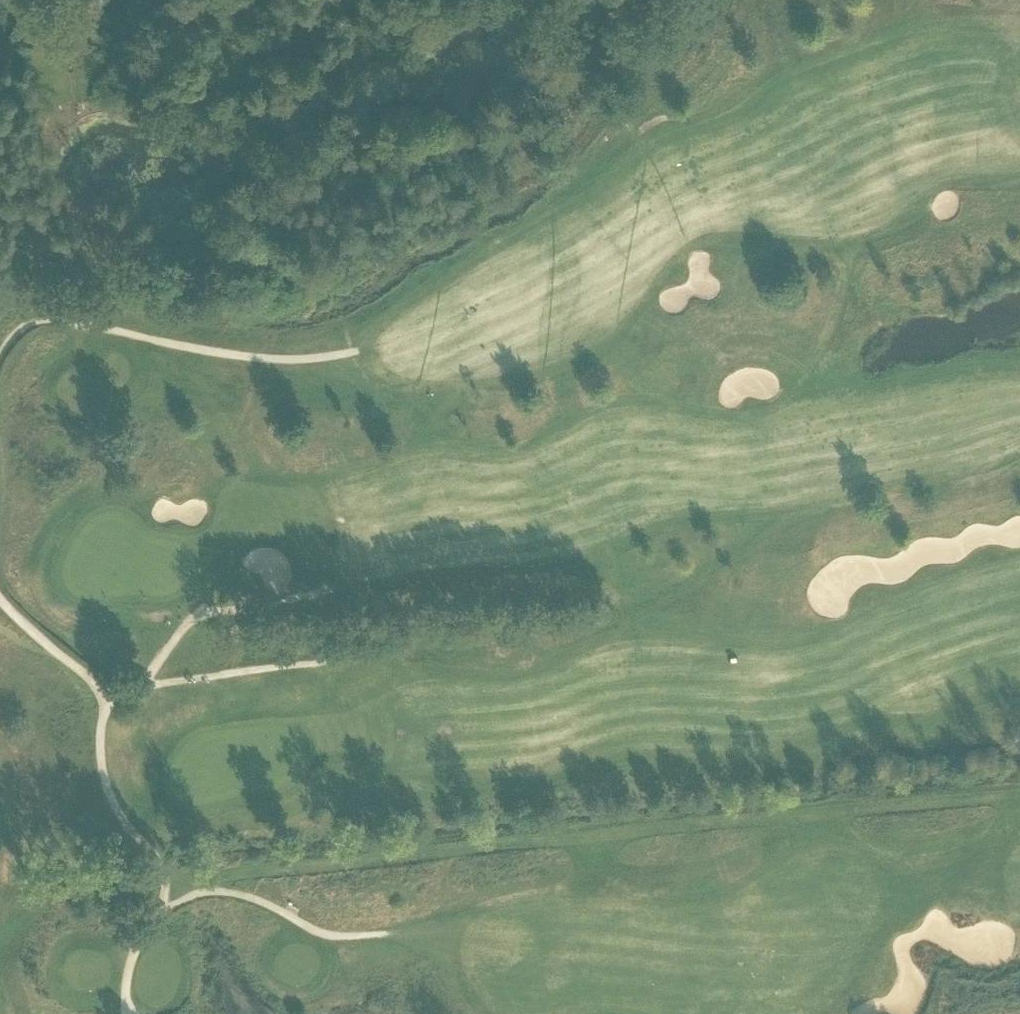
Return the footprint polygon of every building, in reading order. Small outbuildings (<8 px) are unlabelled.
[(90,8),(98,8),(103,0),(85,0),(90,8)]
